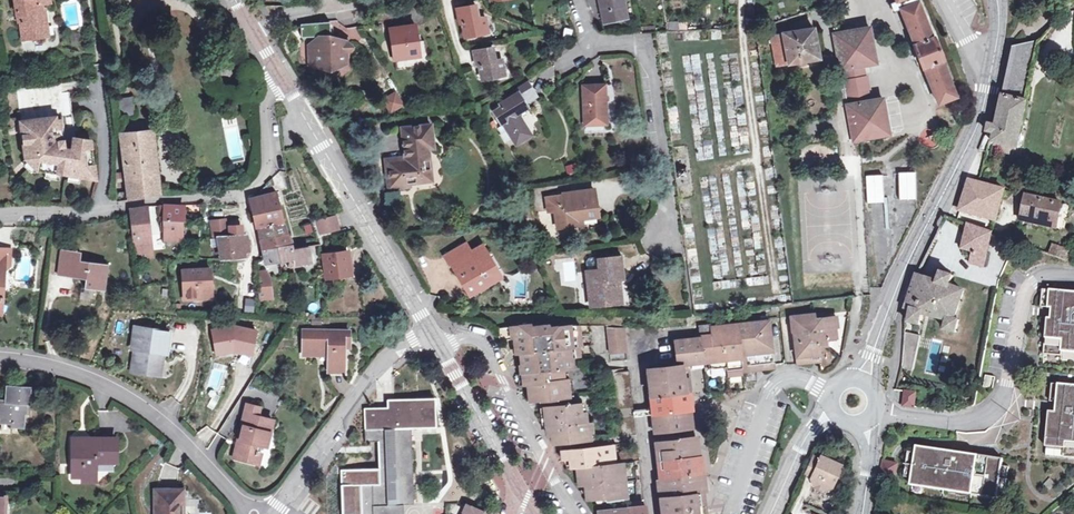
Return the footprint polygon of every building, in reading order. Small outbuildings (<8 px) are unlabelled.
[(17,15),(21,15),(22,22),(21,22),(23,40),(42,37),(41,28),(47,27),(45,7),(51,7),(50,0),(15,0),(17,15)] [(627,18),(623,0),(600,0),(604,22),(627,18)] [(900,8),(915,44),(913,45),(923,68),(924,67),(939,103),(957,95),(942,60),(944,59),(934,36),(933,37),(919,1),(900,8)] [(476,4),(457,8),(460,23),(463,22),(466,36),(489,32),(486,15),(475,17),(475,14),(478,13),(476,4)] [(303,37),(319,36),(330,35),(331,35),(331,32),(336,32),(335,24),(331,24),(331,21),(302,23),(303,37)] [(666,22),(667,31),(678,30),(678,22),(666,22)] [(396,59),(420,56),(417,35),(419,35),(417,25),(392,28),(396,59)] [(656,33),(656,31),(655,25),(641,26),(643,33),(656,33)] [(41,28),(42,37),(49,36),(47,27),(41,28)] [(814,27),(771,34),(776,64),(819,57),(814,27)] [(841,69),(867,64),(877,63),(870,27),(834,32),(841,69)] [(319,45),(313,46),(314,64),(325,64),(332,70),(338,63),(348,62),(347,52),(353,45),(347,40),(331,41),(330,35),(319,36),(319,45)] [(1018,148),(1028,101),(1026,101),(1040,42),(1015,47),(1012,59),(997,125),(990,124),(988,132),(995,134),(993,142),(1018,148)] [(474,51),(477,65),(480,65),(483,79),(505,75),(502,58),(492,60),(492,57),(494,56),(493,48),(474,51)] [(841,69),(847,105),(873,100),(867,64),(841,69)] [(68,77),(15,85),(16,89),(69,81),(68,77)] [(16,89),(20,119),(25,157),(27,156),(37,166),(37,169),(69,174),(69,172),(80,173),(80,176),(95,178),(90,139),(76,137),(69,81),(16,89)] [(585,124),(607,123),(606,84),(583,85),(585,124)] [(397,90),(379,92),(381,109),(398,107),(397,90)] [(505,123),(514,138),(517,143),(531,134),(523,121),(521,122),(516,114),(528,106),(519,93),(501,104),(502,106),(494,112),(502,123),(504,122),(505,123)] [(133,96),(129,97),(115,98),(117,114),(135,112),(133,96)] [(884,98),(873,100),(847,105),(854,141),(890,134),(884,98)] [(406,156),(386,158),(389,187),(410,185),(410,182),(432,180),(428,148),(434,147),(431,123),(402,127),(406,156)] [(514,138),(505,123),(498,128),(502,134),(501,134),(506,142),(514,138)] [(120,134),(128,199),(147,196),(161,194),(161,193),(152,130),(120,134)] [(883,202),(882,173),(865,174),(865,202),(883,202)] [(1006,189),(978,182),(970,180),(961,210),(997,220),(1006,189)] [(251,196),(258,225),(285,219),(278,189),(274,190),(271,181),(260,190),(261,193),(251,196)] [(383,189),(383,203),(398,203),(398,189),(383,189)] [(564,195),(548,198),(550,210),(558,209),(560,226),(582,223),(581,215),(597,213),(594,190),(564,194),(564,195)] [(1061,203),(1027,195),(1026,199),(1023,214),(1032,216),(1031,222),(1055,228),(1061,203)] [(161,220),(165,220),(183,221),(183,205),(166,204),(165,205),(160,205),(161,220)] [(131,209),(133,234),(144,233),(149,233),(147,206),(131,209)] [(322,235),(340,230),(336,216),(318,220),(322,235)] [(249,232),(245,233),(244,225),(228,227),(227,217),(210,219),(212,240),(218,239),(220,260),(245,257),(244,251),(251,251),(249,232)] [(258,225),(260,237),(290,230),(285,219),(258,225)] [(183,221),(165,220),(165,234),(183,233),(183,221)] [(985,266),(993,232),(990,232),(969,225),(963,248),(974,251),(971,262),(985,266)] [(1026,227),(1021,226),(1017,242),(1023,243),(1026,227)] [(290,230),(260,237),(263,250),(277,246),(294,243),(290,230)] [(149,233),(144,233),(133,234),(135,248),(150,246),(149,233)] [(296,248),(294,243),(277,246),(280,262),(294,260),(295,265),(314,262),(312,246),(296,248)] [(472,251),(467,243),(446,256),(450,264),(452,263),(470,293),(499,276),(482,246),(472,251)] [(277,246),(263,250),(266,264),(280,262),(277,246)] [(1072,261),(1073,255),(1073,251),(1059,246),(1056,255),(1072,261)] [(60,248),(56,275),(86,279),(84,288),(105,291),(109,264),(81,260),(82,251),(60,248)] [(0,249),(0,294),(2,271),(8,266),(9,250),(0,249)] [(327,278),(352,275),(348,252),(324,255),(327,278)] [(587,271),(591,304),(618,301),(616,278),(623,277),(620,257),(599,259),(600,269),(587,271)] [(211,268),(204,269),(205,289),(212,289),(211,268)] [(204,269),(183,270),(185,299),(199,298),(199,290),(205,289),(204,269)] [(909,300),(906,309),(912,310),(909,322),(921,325),(923,313),(948,320),(945,330),(956,333),(960,320),(956,319),(965,290),(951,286),(954,275),(942,271),(938,281),(917,274),(917,275),(913,287),(909,300)] [(265,272),(258,273),(260,296),(271,295),(269,277),(265,272)] [(1042,307),(1048,308),(1050,290),(1043,290),(1042,307)] [(1050,290),(1048,308),(1052,308),(1051,318),(1048,318),(1045,355),(1063,356),(1063,352),(1073,353),(1073,292),(1050,290)] [(243,311),(253,312),(255,298),(244,297),(243,311)] [(794,319),(796,333),(795,337),(798,362),(821,359),(819,346),(827,345),(827,338),(836,337),(835,326),(837,326),(836,315),(824,317),(823,313),(795,317),(795,318),(794,319)] [(769,319),(738,323),(743,366),(762,364),(762,368),(774,367),(769,319)] [(570,395),(568,378),(565,379),(563,358),(593,355),(593,340),(592,340),(592,332),(591,332),(591,325),(570,324),(549,326),(549,324),(531,326),(530,324),(518,326),(514,323),(512,326),(499,328),(500,339),(513,337),(515,348),(517,348),(517,353),(523,352),(525,373),(524,373),(525,384),(528,384),(531,400),(570,395)] [(699,325),(700,335),(712,334),(711,326),(711,323),(699,325)] [(743,366),(738,323),(711,326),(712,334),(700,335),(700,337),(703,362),(707,361),(708,369),(726,367),(727,373),(744,371),(743,366)] [(210,327),(213,355),(255,352),(252,324),(210,327)] [(159,352),(164,353),(166,353),(169,332),(135,327),(132,349),(134,349),(139,350),(138,358),(136,358),(135,371),(157,375),(159,361),(158,361),(159,352)] [(627,351),(624,327),(607,328),(611,353),(627,351)] [(343,372),(344,347),(344,341),(349,341),(349,332),(303,332),(303,355),(328,356),(328,372),(343,372)] [(906,348),(904,369),(913,369),(916,334),(906,333),(905,348),(906,348)] [(703,362),(700,337),(675,340),(677,365),(685,364),(703,362)] [(139,350),(134,349),(130,371),(135,371),(136,358),(138,358),(139,350)] [(628,360),(627,351),(611,353),(611,361),(628,360)] [(647,368),(649,386),(684,382),(684,378),(686,378),(685,364),(677,365),(647,368)] [(631,388),(629,368),(611,370),(614,390),(631,388)] [(650,395),(685,391),(684,382),(649,386),(650,395)] [(1059,384),(1057,402),(1056,412),(1050,411),(1046,456),(1073,458),(1073,385),(1059,384)] [(1,417),(1,422),(11,423),(11,426),(22,427),(23,413),(25,413),(25,404),(29,404),(29,387),(7,386),(6,403),(1,402),(2,400),(0,400),(0,417),(1,417)] [(614,390),(615,400),(632,398),(631,388),(614,390)] [(918,392),(905,390),(903,406),(916,408),(918,392)] [(688,410),(685,391),(650,395),(652,414),(688,410)] [(362,513),(403,513),(403,504),(413,504),(410,426),(434,425),(433,398),(388,400),(388,408),(364,409),(365,443),(378,442),(380,484),(361,484),(362,513)] [(616,409),(633,407),(632,398),(615,400),(616,409)] [(589,439),(585,411),(577,412),(576,403),(544,407),(546,426),(547,426),(548,435),(552,435),(552,444),(589,439)] [(246,414),(259,417),(261,408),(245,404),(232,458),(235,459),(241,434),(243,427),(246,414)] [(616,409),(617,418),(634,416),(633,407),(616,409)] [(688,410),(652,414),(654,431),(690,428),(688,410)] [(246,414),(243,427),(246,427),(244,435),(241,434),(235,459),(258,464),(261,453),(256,452),(258,444),(266,446),(272,420),(259,417),(246,414)] [(658,460),(696,456),(693,437),(656,441),(658,460)] [(73,439),(73,461),(73,467),(73,477),(82,477),(95,477),(95,462),(116,462),(116,439),(73,439)] [(570,467),(581,466),(619,461),(618,452),(617,443),(564,449),(565,459),(569,459),(570,467)] [(999,497),(1005,458),(919,445),(913,484),(999,497)] [(618,452),(619,461),(640,459),(639,449),(618,452)] [(819,454),(817,459),(810,476),(814,485),(821,488),(830,485),(833,478),(839,475),(837,470),(839,463),(819,454)] [(658,460),(659,469),(699,465),(698,456),(696,456),(658,460)] [(811,457),(804,473),(810,476),(817,459),(811,457)] [(619,461),(581,466),(582,484),(586,484),(588,498),(603,496),(603,500),(623,498),(623,502),(626,501),(644,499),(640,459),(619,461)] [(897,464),(883,461),(878,482),(894,486),(897,464)] [(660,478),(700,473),(699,465),(659,469),(660,478)] [(660,478),(661,487),(702,483),(700,473),(660,478)] [(662,496),(700,491),(703,491),(702,483),(661,487),(662,496)] [(179,489),(154,489),(154,506),(156,506),(155,513),(184,513),(184,504),(179,504),(179,489)] [(494,502),(501,500),(498,489),(491,491),(494,502)] [(700,510),(702,509),(700,491),(662,496),(664,513),(700,513),(700,510)] [(627,506),(628,513),(646,513),(644,499),(626,501),(627,506)] [(485,511),(468,503),(464,511),(468,513),(484,513),(485,511)]
